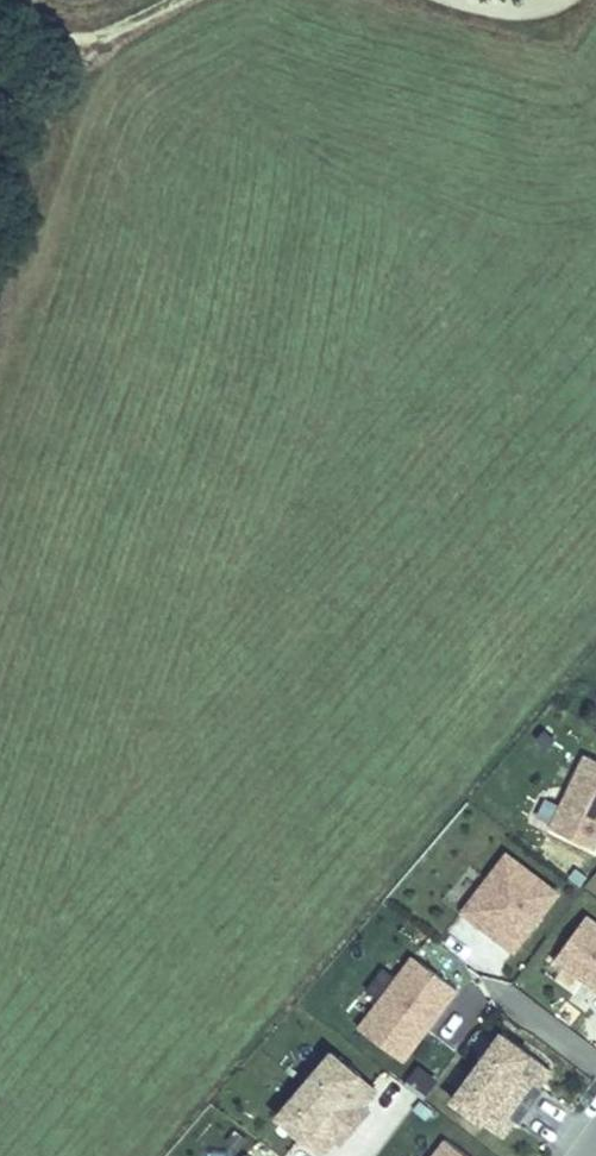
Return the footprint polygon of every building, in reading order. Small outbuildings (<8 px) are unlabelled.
[(595,846),(595,758),(583,752),(552,828),(595,846)] [(461,911),(512,950),(557,892),(506,853),(461,911)] [(554,958),(595,989),(595,924),(585,916),(554,958)] [(358,1026),(401,1059),(455,988),(412,955),(358,1026)] [(499,1030),(450,1096),(493,1128),(504,1112),(510,1116),(516,1120),(541,1086),(535,1082),(530,1078),(542,1062),(499,1030)] [(276,1115),(316,1148),(329,1133),(335,1137),(340,1142),(368,1110),(362,1105),(357,1100),(371,1085),(331,1051),(276,1115)] [(535,1082),(547,1066),(542,1062),(530,1078),(535,1082)] [(362,1105),(376,1089),(371,1085),(357,1100),(362,1105)] [(498,1132),(510,1116),(504,1112),(493,1128),(498,1132)] [(322,1153),(335,1137),(329,1133),(316,1148),(322,1153)] [(444,1134),(428,1155),(473,1155),(444,1134)]
